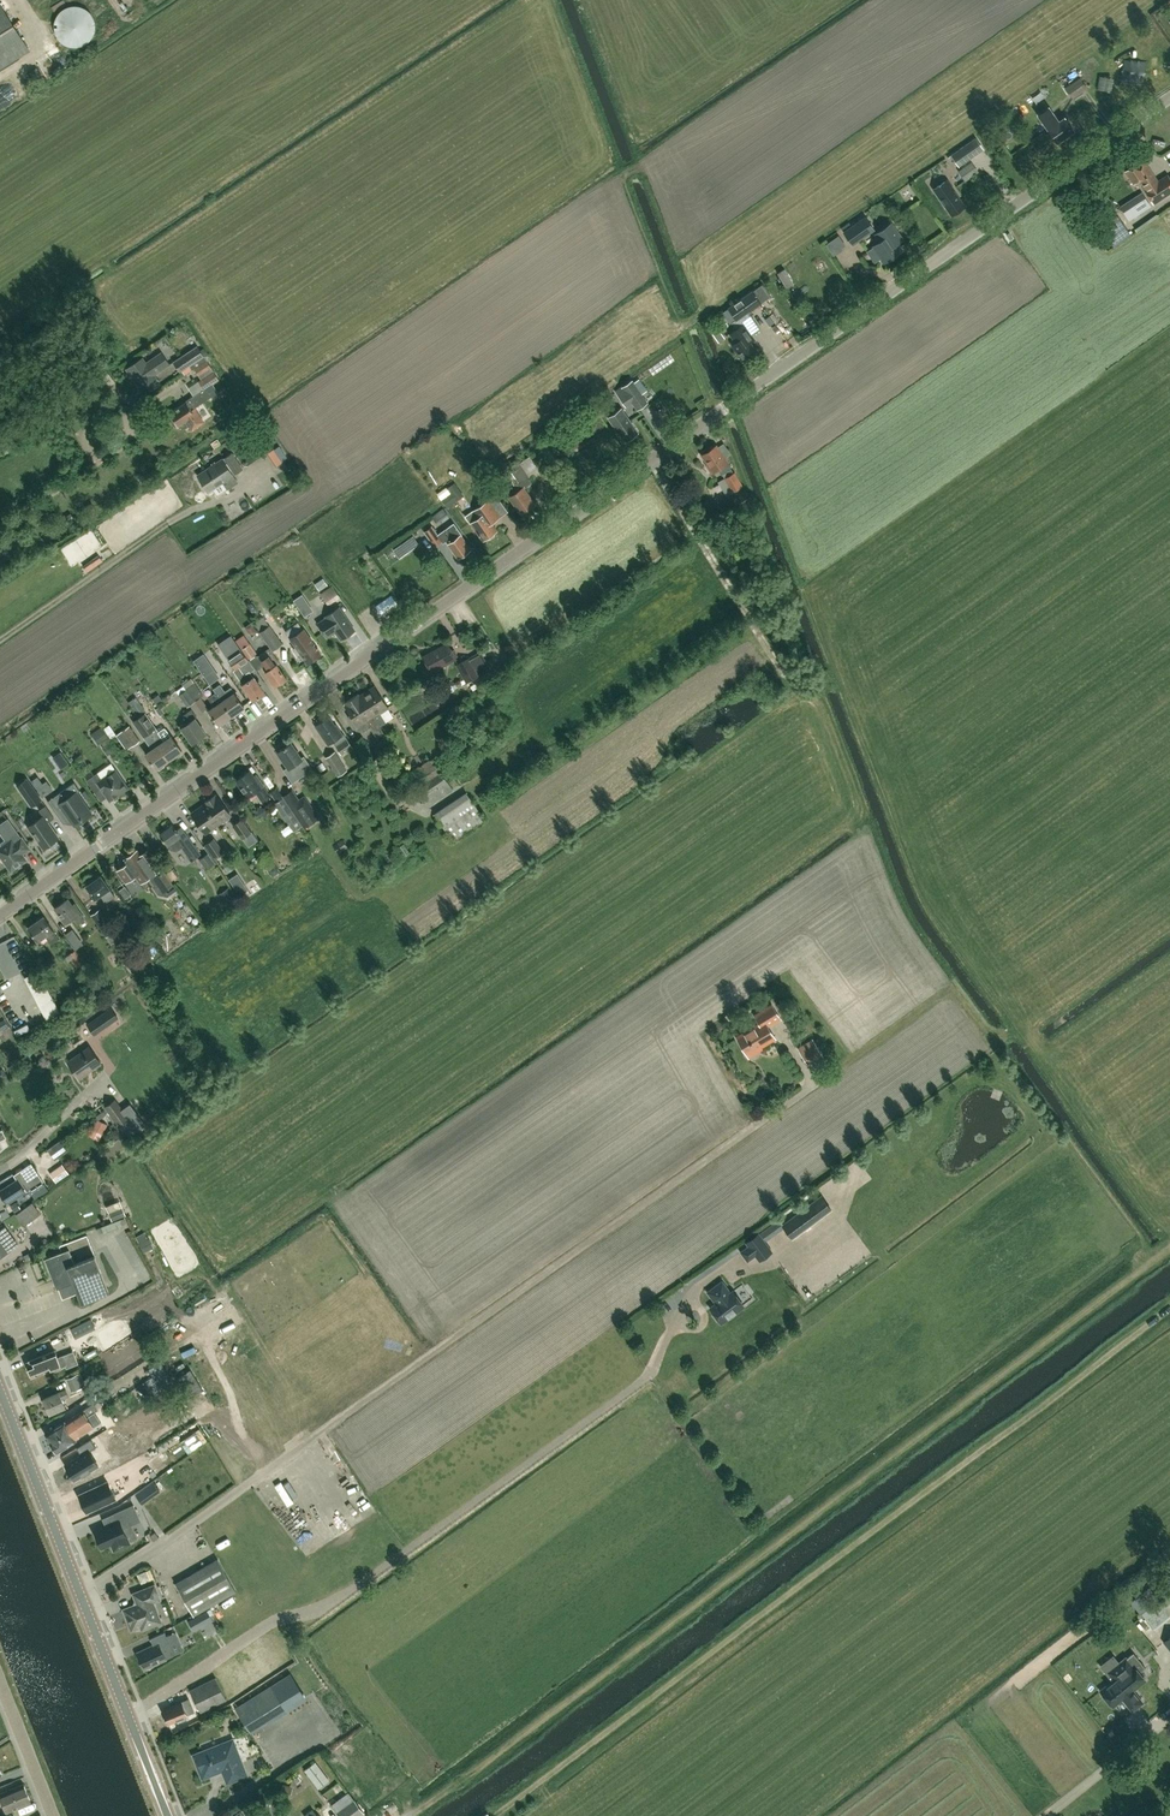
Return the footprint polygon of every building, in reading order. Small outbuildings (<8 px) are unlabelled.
[(29,51),(0,5),(0,69),(29,51)] [(91,14),(87,10),(86,9),(84,8),(82,7),(81,7),(79,6),(76,6),(74,5),(70,6),(64,8),(62,10),(60,12),(58,14),(56,17),(55,19),(54,21),(54,26),(54,29),(55,33),(56,36),(59,40),(61,42),(65,45),(68,46),(73,47),(76,47),(81,46),(84,45),(86,43),(89,41),(92,37),(94,34),(95,28),(95,25),(95,23),(94,20),(93,17),(91,14)] [(1073,98),(1088,88),(1080,77),(1065,88),(1073,98)] [(1057,123),(1047,108),(1037,115),(1048,130),(1057,143),(1074,131),(1064,118),(1057,123)] [(959,167),(982,150),(984,149),(976,137),(951,155),(959,167)] [(1157,181),(1145,162),(1139,166),(1137,163),(1125,171),(1133,183),(1139,179),(1146,190),(1145,191),(1153,203),(1169,191),(1169,180),(1167,175),(1157,181)] [(951,215),(965,206),(946,180),(933,189),(951,215)] [(1137,200),(1144,196),(1141,192),(1119,206),(1129,221),(1144,211),(1137,200)] [(1106,196),(1099,209),(1110,215),(1117,202),(1106,196)] [(1144,196),(1137,200),(1144,211),(1151,206),(1144,196)] [(1117,215),(1100,227),(1113,246),(1130,234),(1117,215)] [(852,244),(873,229),(865,217),(843,232),(852,244)] [(901,250),(896,244),(903,239),(892,222),(875,234),(880,241),(872,246),(881,259),(883,257),(886,261),(901,250)] [(736,319),(731,322),(736,329),(729,333),(735,342),(731,345),(742,360),(756,351),(750,342),(754,339),(743,324),(752,318),(748,312),(771,296),(762,284),(728,308),(736,319)] [(718,328),(711,332),(719,342),(725,338),(718,328)] [(180,372),(182,371),(203,355),(197,346),(173,361),(180,372)] [(169,364),(161,352),(147,362),(143,357),(125,368),(139,390),(156,378),(154,374),(169,364)] [(185,421),(192,431),(204,423),(194,408),(217,392),(212,384),(219,379),(203,355),(182,371),(184,375),(194,368),(201,379),(198,381),(204,389),(188,400),(188,401),(169,413),(179,426),(185,421)] [(891,390),(898,386),(894,378),(886,383),(891,390)] [(632,379),(622,386),(614,391),(625,407),(631,403),(637,410),(648,403),(632,379)] [(627,416),(621,407),(608,417),(624,441),(638,432),(627,416)] [(274,449),(274,448),(266,453),(275,467),(283,462),(282,461),(287,458),(279,446),(274,449)] [(715,446),(701,455),(708,464),(706,466),(710,473),(717,468),(721,475),(722,474),(731,469),(724,458),(717,448),(715,446)] [(203,483),(237,461),(231,452),(224,457),(225,459),(223,460),(222,459),(197,475),(203,483)] [(521,489),(523,487),(525,486),(522,481),(529,476),(528,475),(538,468),(530,456),(519,462),(517,460),(502,469),(513,485),(517,483),(521,489)] [(237,461),(203,483),(208,492),(223,482),(227,489),(237,482),(232,474),(234,472),(235,474),(242,469),(237,461)] [(724,478),(723,478),(728,486),(723,490),(726,496),(733,492),(739,502),(747,498),(740,487),(742,486),(734,472),(733,472),(724,478)] [(535,504),(523,487),(521,489),(517,483),(513,485),(504,492),(520,514),(535,504)] [(453,505),(465,497),(459,487),(446,496),(453,505)] [(482,540),(497,530),(491,522),(499,516),(487,500),(475,508),(472,510),(477,518),(469,523),(482,540)] [(446,511),(437,517),(441,523),(450,517),(446,511)] [(460,535),(452,522),(435,534),(430,526),(423,531),(433,546),(441,541),(440,539),(443,537),(457,558),(469,549),(460,535)] [(411,550),(419,544),(413,536),(405,541),(411,550)] [(102,561),(99,556),(83,567),(86,572),(102,561)] [(328,605),(340,597),(332,586),(320,594),(328,605)] [(341,615),(336,608),(325,616),(326,618),(318,623),(326,636),(335,631),(341,639),(354,630),(343,614),(341,615)] [(269,646),(279,638),(270,625),(259,632),(262,636),(269,646)] [(307,638),(301,630),(289,639),(296,649),(295,650),(294,651),(297,654),(298,655),(299,654),(307,663),(320,653),(308,637),(307,638)] [(248,660),(257,653),(250,644),(248,644),(246,641),(240,645),(242,648),(241,649),(248,660)] [(431,672),(456,658),(447,643),(423,656),(431,672)] [(240,650),(238,646),(225,655),(228,658),(227,659),(235,669),(233,670),(243,685),(242,685),(253,701),(256,699),(257,699),(260,697),(260,696),(264,693),(253,678),(248,672),(244,675),(239,668),(249,661),(248,660),(241,649),(240,650)] [(280,682),(280,683),(282,683),(286,681),(286,679),(285,678),(286,678),(277,665),(280,663),(269,647),(258,655),(261,660),(260,660),(268,670),(265,673),(274,686),(280,682)] [(203,653),(193,660),(210,684),(220,677),(203,653)] [(456,664),(466,682),(479,675),(480,677),(491,671),(484,658),(472,664),(469,657),(456,664)] [(501,664),(496,667),(500,674),(504,671),(501,664)] [(473,690),(484,683),(481,679),(470,686),(473,690)] [(186,689),(194,701),(201,712),(208,708),(201,697),(203,696),(194,683),(186,689)] [(453,689),(450,683),(449,683),(433,692),(436,698),(453,689)] [(213,689),(215,692),(215,693),(216,693),(232,716),(237,712),(238,713),(244,709),(243,708),(244,707),(234,693),(234,692),(230,687),(224,691),(220,684),(213,689)] [(359,696),(385,737),(386,738),(392,734),(385,722),(393,717),(373,687),(359,696)] [(187,707),(194,701),(186,689),(178,695),(187,707)] [(209,711),(219,725),(220,724),(221,725),(228,721),(227,719),(232,716),(216,693),(215,693),(215,692),(207,698),(214,707),(209,711)] [(385,737),(359,696),(356,698),(355,695),(345,701),(347,704),(345,706),(354,720),(351,722),(356,729),(362,731),(369,726),(379,741),(385,737)] [(192,744),(206,734),(195,718),(197,717),(191,709),(183,715),(188,723),(181,728),(192,744)] [(139,717),(169,760),(173,756),(174,758),(176,758),(181,754),(181,753),(180,751),(181,751),(171,736),(171,737),(165,729),(163,728),(158,732),(145,713),(139,717)] [(139,717),(133,722),(152,749),(145,754),(155,769),(156,769),(157,770),(158,770),(164,766),(164,765),(163,764),(169,760),(139,717)] [(334,727),(327,717),(315,725),(329,745),(333,742),(341,754),(352,747),(344,734),(342,736),(335,726),(334,727)] [(126,750),(132,746),(139,741),(129,726),(121,731),(116,735),(126,750)] [(366,764),(376,758),(362,737),(352,742),(366,764)] [(289,744),(277,751),(287,767),(283,770),(292,782),(305,773),(308,778),(315,773),(304,755),(301,758),(292,744),(291,745),(290,745),(289,745),(289,744)] [(338,776),(347,769),(335,751),(328,756),(325,758),(338,776)] [(61,759),(66,767),(73,763),(68,755),(61,759)] [(421,788),(442,773),(439,769),(442,768),(438,761),(433,765),(430,760),(410,772),(413,777),(415,776),(420,785),(419,786),(421,788)] [(128,788),(115,769),(101,779),(97,773),(86,780),(94,792),(100,788),(109,801),(128,788)] [(254,778),(249,770),(235,781),(247,798),(255,792),(263,802),(270,797),(263,787),(264,786),(257,776),(254,778)] [(442,774),(421,788),(432,804),(453,790),(442,774)] [(38,776),(31,781),(36,788),(43,783),(38,776)] [(41,798),(36,791),(27,778),(18,785),(27,798),(32,805),(41,798)] [(74,782),(48,800),(52,807),(57,813),(63,808),(75,825),(92,813),(77,791),(80,790),(74,782)] [(50,797),(59,791),(54,784),(45,790),(50,797)] [(302,825),(282,796),(277,787),(269,792),(276,802),(274,804),(286,821),(293,831),(297,829),(302,825)] [(282,796),(302,825),(304,828),(319,818),(304,795),(299,799),(292,789),(283,795),(282,796)] [(453,842),(485,821),(466,792),(435,812),(453,842)] [(204,804),(218,824),(230,815),(216,795),(215,796),(214,795),(204,802),(205,804),(204,804)] [(205,833),(218,824),(204,804),(191,813),(205,833)] [(40,810),(44,815),(28,826),(43,847),(59,836),(48,821),(54,817),(46,805),(40,810)] [(8,818),(0,823),(0,832),(5,839),(0,842),(0,843),(2,845),(0,847),(0,854),(1,855),(0,856),(0,861),(3,864),(5,865),(7,864),(11,870),(26,859),(22,854),(30,848),(22,837),(8,818)] [(242,839),(251,832),(242,818),(232,825),(242,839)] [(166,829),(159,834),(166,845),(167,845),(170,849),(177,851),(181,847),(191,861),(200,854),(180,826),(176,830),(172,825),(170,825),(166,827),(166,829)] [(214,858),(224,851),(214,837),(205,844),(214,858)] [(149,876),(154,883),(151,885),(158,895),(168,897),(177,890),(148,850),(140,855),(136,850),(124,858),(127,863),(117,869),(126,881),(135,874),(141,882),(149,876)] [(206,869),(214,862),(207,853),(199,860),(206,869)] [(240,895),(248,889),(238,873),(229,878),(240,895)] [(94,898),(100,894),(105,903),(108,901),(115,896),(101,876),(94,880),(93,879),(88,882),(88,884),(86,886),(94,898)] [(72,905),(67,898),(54,908),(65,923),(73,917),(78,923),(85,918),(74,903),(72,905)] [(90,915),(106,936),(114,930),(99,908),(90,915)] [(35,941),(37,940),(38,941),(45,935),(51,944),(58,939),(52,930),(53,930),(43,915),(28,926),(33,934),(31,936),(35,941)] [(73,928),(63,934),(65,937),(76,950),(84,944),(73,928)] [(84,962),(76,950),(65,957),(68,962),(71,960),(76,968),(84,962)] [(42,971),(49,966),(42,954),(34,960),(42,971)] [(783,1001),(778,1004),(782,1012),(788,1009),(783,1001)] [(746,1054),(774,1037),(767,1026),(780,1018),(772,1006),(754,1017),(758,1023),(736,1037),(746,1054)] [(103,1012),(111,1024),(119,1018),(111,1007),(103,1012)] [(791,1018),(784,1022),(789,1030),(796,1025),(791,1018)] [(822,1052),(812,1037),(797,1047),(807,1062),(822,1052)] [(80,1078),(101,1062),(89,1046),(68,1061),(80,1078)] [(133,1126),(128,1119),(129,1118),(115,1098),(104,1107),(112,1118),(118,1126),(119,1125),(124,1132),(133,1126)] [(107,1124),(97,1119),(92,1129),(102,1134),(107,1124)] [(60,1140),(47,1149),(55,1160),(68,1150),(60,1140)] [(43,1181),(31,1163),(14,1175),(17,1179),(0,1190),(0,1191),(1,1192),(0,1192),(0,1212),(7,1209),(4,1204),(7,1202),(8,1204),(43,1181)] [(68,1163),(55,1172),(62,1182),(75,1173),(68,1163)] [(838,1189),(840,1193),(864,1180),(862,1176),(838,1189)] [(782,1224),(791,1236),(830,1208),(821,1195),(782,1224)] [(32,1220),(40,1213),(33,1202),(24,1209),(32,1220)] [(126,1211),(116,1215),(118,1221),(104,1226),(106,1231),(131,1222),(126,1211)] [(777,1220),(759,1233),(765,1241),(783,1228),(777,1220)] [(0,1230),(0,1257),(1,1258),(18,1245),(5,1226),(0,1230)] [(759,1234),(746,1243),(749,1246),(741,1251),(748,1260),(755,1254),(759,1259),(771,1250),(759,1234)] [(58,1288),(62,1298),(78,1292),(82,1301),(97,1296),(99,1297),(102,1296),(103,1293),(109,1291),(87,1235),(59,1246),(62,1252),(45,1258),(57,1288),(58,1288)] [(266,1300),(279,1295),(272,1280),(260,1285),(266,1300)] [(731,1292),(722,1280),(707,1291),(715,1303),(710,1307),(715,1314),(714,1315),(718,1320),(719,1320),(721,1323),(744,1306),(733,1290),(731,1292)] [(372,1321),(385,1316),(381,1308),(369,1313),(372,1321)] [(102,1333),(124,1325),(120,1315),(98,1323),(102,1333)] [(70,1328),(75,1337),(95,1327),(91,1318),(70,1328)] [(267,1325),(259,1328),(262,1335),(270,1331),(267,1325)] [(60,1348),(61,1348),(63,1354),(75,1351),(72,1339),(68,1340),(67,1334),(59,1336),(60,1340),(58,1340),(60,1348)] [(67,1365),(63,1355),(58,1357),(55,1349),(26,1361),(32,1375),(48,1369),(49,1371),(61,1366),(61,1367),(67,1365)] [(151,1394),(167,1383),(173,1380),(157,1356),(145,1364),(153,1376),(143,1382),(151,1394)] [(71,1391),(86,1385),(80,1372),(66,1378),(71,1391)] [(68,1396),(66,1390),(59,1393),(58,1392),(43,1398),(49,1413),(65,1406),(62,1398),(68,1396)] [(94,1404),(83,1411),(82,1410),(64,1422),(63,1421),(45,1434),(50,1442),(77,1425),(76,1423),(95,1412),(98,1410),(94,1404)] [(93,1426),(101,1421),(111,1415),(110,1414),(112,1412),(109,1407),(107,1408),(106,1407),(96,1413),(95,1412),(76,1423),(77,1425),(50,1442),(57,1452),(75,1439),(75,1438),(93,1426)] [(273,1433),(255,1443),(258,1449),(276,1440),(273,1433)] [(81,1454),(65,1464),(75,1480),(98,1465),(89,1451),(96,1446),(91,1438),(76,1447),(81,1454)] [(121,1438),(98,1450),(104,1462),(127,1451),(121,1438)] [(87,1511),(115,1498),(108,1481),(79,1495),(87,1511)] [(136,1494),(142,1502),(159,1490),(153,1482),(136,1494)] [(141,1521),(134,1505),(114,1513),(118,1521),(106,1526),(95,1531),(102,1547),(111,1543),(114,1549),(129,1542),(123,1528),(132,1525),(141,1521)] [(319,1520),(313,1523),(322,1541),(328,1538),(319,1520)] [(153,1541),(159,1537),(155,1532),(149,1536),(153,1541)] [(194,1614),(214,1602),(236,1590),(218,1558),(196,1571),(176,1582),(194,1614)] [(141,1629),(160,1622),(153,1602),(159,1599),(154,1585),(133,1593),(136,1600),(134,1605),(123,1609),(131,1629),(140,1626),(141,1629)] [(1169,1617),(1169,1591),(1140,1613),(1154,1629),(1169,1617)] [(188,1621),(194,1631),(207,1624),(201,1614),(188,1621)] [(137,1653),(144,1668),(183,1650),(175,1633),(166,1636),(164,1632),(150,1638),(153,1645),(137,1653)] [(1127,1636),(1123,1638),(1130,1651),(1134,1648),(1127,1636)] [(1149,1655),(1155,1664),(1169,1655),(1163,1646),(1149,1655)] [(1145,1667),(1133,1652),(1109,1671),(1114,1679),(1100,1690),(1113,1706),(1122,1698),(1132,1710),(1142,1702),(1133,1690),(1144,1681),(1138,1672),(1145,1667)] [(268,1723),(307,1699),(290,1673),(253,1696),(253,1697),(235,1708),(249,1730),(266,1719),(268,1723)] [(200,1712),(204,1710),(226,1699),(215,1677),(189,1690),(200,1712)] [(165,1722),(168,1722),(168,1723),(177,1719),(178,1722),(188,1717),(187,1714),(194,1711),(188,1698),(180,1702),(181,1702),(162,1710),(165,1716),(164,1718),(165,1722)] [(246,1774),(232,1739),(193,1755),(199,1771),(204,1769),(205,1770),(207,1775),(224,1769),(227,1770),(231,1780),(246,1774)] [(315,1761),(304,1769),(318,1788),(329,1780),(315,1761)] [(31,1801),(23,1783),(0,1793),(0,1796),(6,1811),(31,1801)] [(364,1812),(354,1799),(335,1813),(338,1815),(359,1815),(364,1812)]
